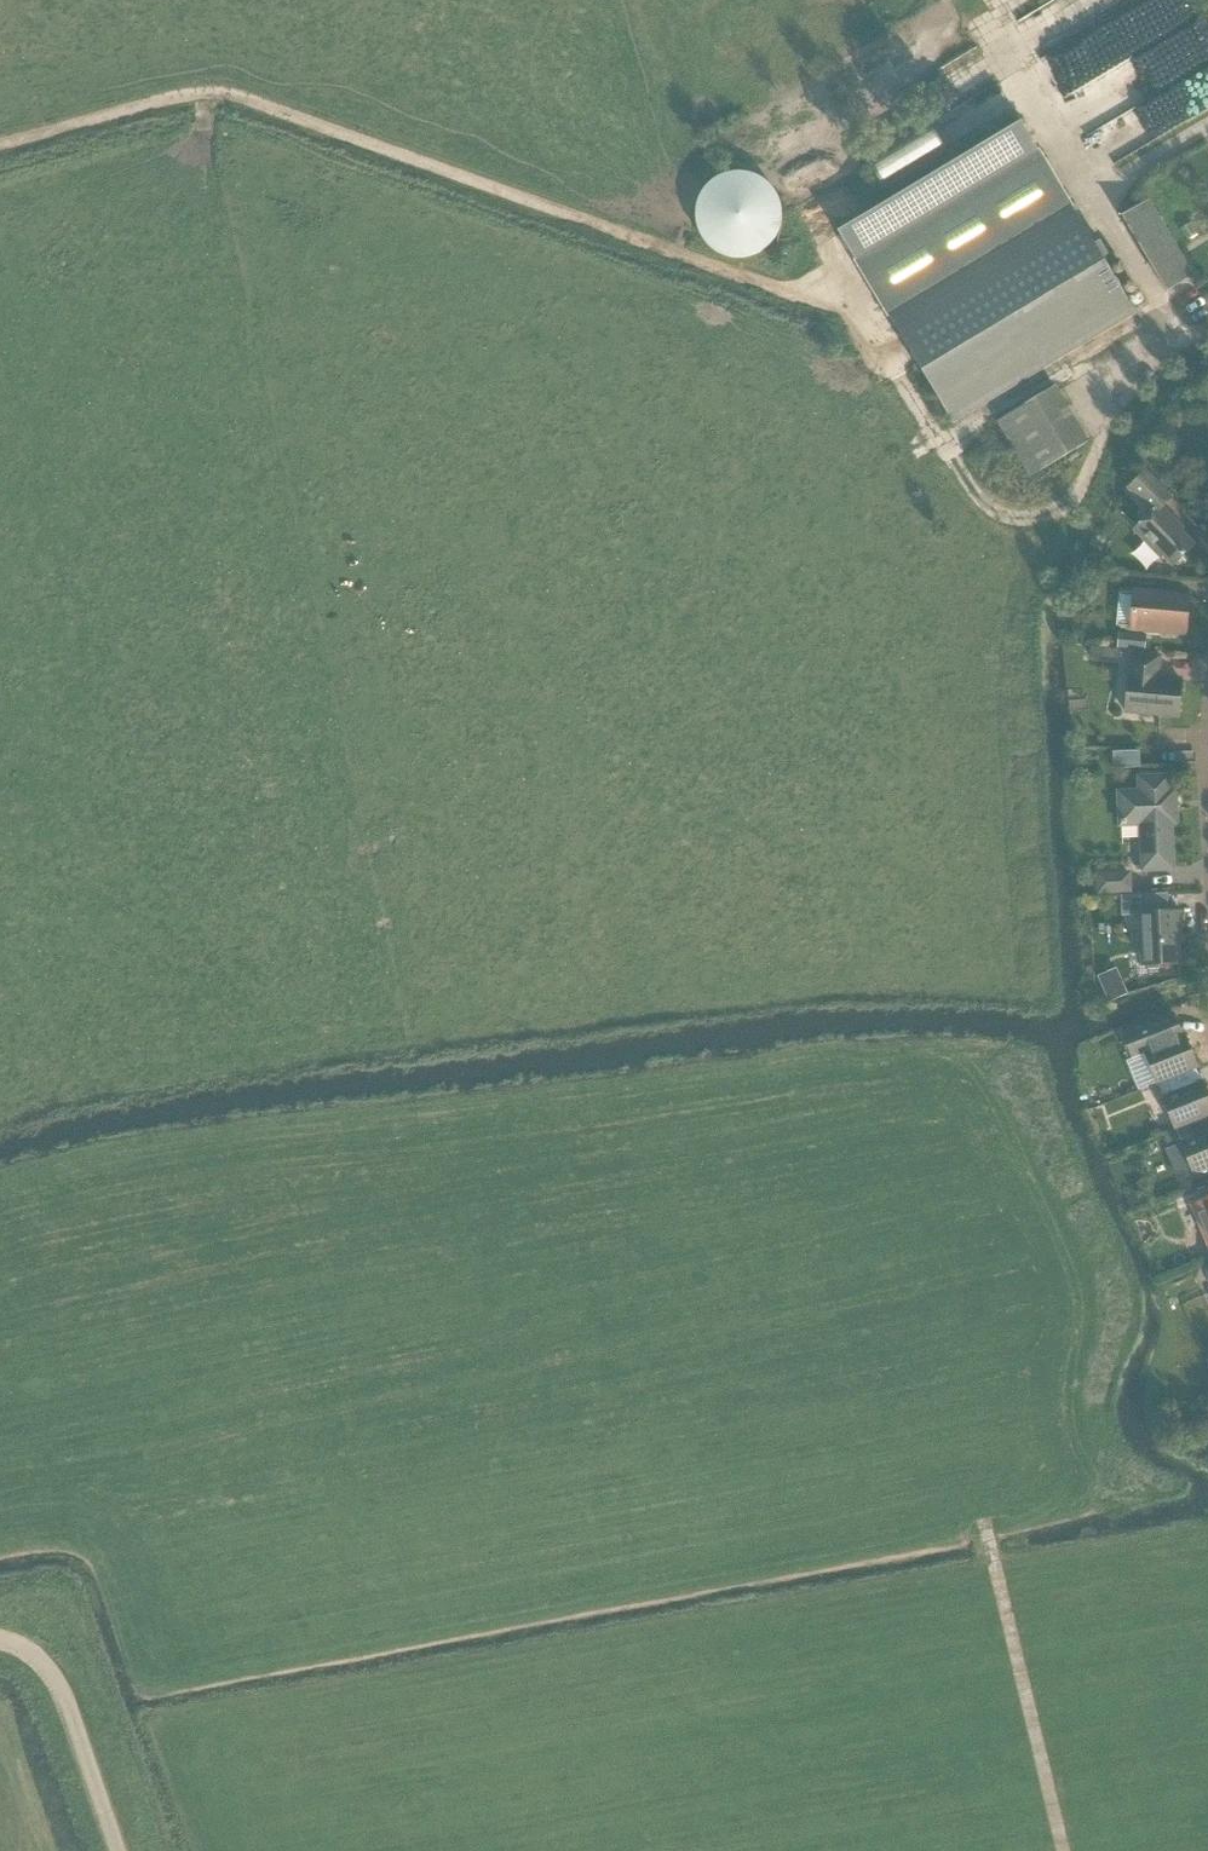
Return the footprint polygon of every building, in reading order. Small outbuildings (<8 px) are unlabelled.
[(1000,23),(1046,0),(989,0),(1000,23)] [(1080,66),(1022,66),(1022,81),(1036,81),(1036,95),(1064,95),(1064,86),(1080,86),(1080,66)] [(1069,124),(1075,134),(1127,107),(1121,95),(1104,104),(1098,92),(1076,103),(1077,104),(1060,113),(1054,102),(1038,110),(1051,134),(1069,124)] [(1125,133),(1152,144),(1162,121),(1135,109),(1125,133)] [(952,161),(926,117),(863,154),(890,198),(952,161)] [(959,425),(1138,315),(1110,270),(1116,267),(1102,244),(1096,247),(1043,161),(1022,127),(874,218),(844,237),(959,425)] [(716,242),(727,249),(740,252),(753,250),(765,245),(775,235),(781,223),(782,210),(779,195),(770,183),(757,174),(742,172),(727,174),(714,183),(706,193),(702,206),(703,219),(707,232),(716,242)] [(1148,201),(1122,216),(1167,291),(1193,276),(1148,201)] [(947,482),(970,521),(1094,445),(1071,406),(947,482)] [(1181,528),(1163,509),(1173,499),(1146,472),(1127,490),(1149,513),(1132,530),(1158,557),(1161,555),(1171,566),(1193,545),(1179,530),(1181,528)] [(1188,595),(1133,591),(1130,629),(1184,634),(1188,595)] [(1146,636),(1119,633),(1117,649),(1145,652),(1146,636)] [(1090,657),(1104,658),(1105,648),(1091,647),(1090,657)] [(1177,718),(1180,681),(1155,679),(1155,673),(1158,673),(1159,656),(1129,654),(1124,713),(1177,718)] [(1168,792),(1167,777),(1138,778),(1139,793),(1118,794),(1119,826),(1140,825),(1142,871),(1171,869),(1169,824),(1175,823),(1174,791),(1168,792)] [(1131,894),(1130,872),(1095,873),(1096,895),(1131,894)] [(1179,932),(1181,932),(1180,912),(1168,912),(1168,894),(1121,896),(1122,916),(1140,915),(1142,966),(1180,964),(1179,932)] [(1104,989),(1109,1002),(1128,994),(1122,981),(1104,989)] [(1145,1053),(1157,1083),(1196,1069),(1198,1068),(1185,1035),(1183,1036),(1175,1016),(1123,1036),(1132,1058),(1145,1053)] [(1175,1130),(1207,1117),(1207,1094),(1203,1081),(1201,1082),(1196,1069),(1157,1083),(1175,1130)] [(1175,1130),(1194,1176),(1207,1170),(1207,1117),(1175,1130)] [(1164,1135),(1167,1144),(1179,1139),(1175,1130),(1164,1135)]
